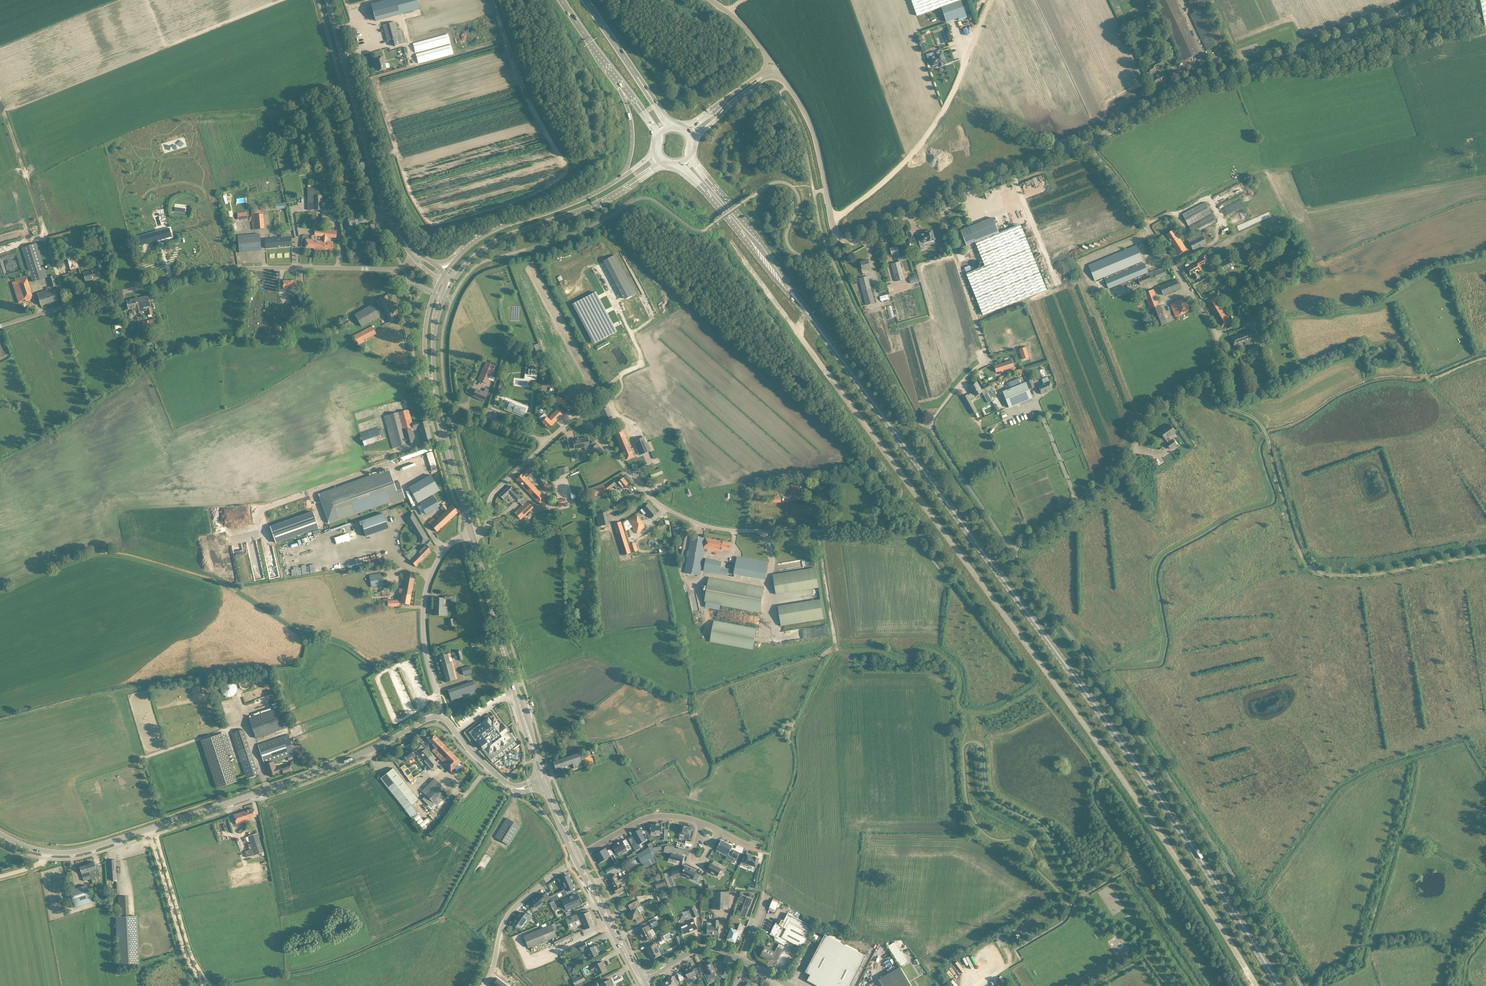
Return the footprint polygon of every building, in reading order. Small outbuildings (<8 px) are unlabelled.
[(371,4),(376,21),(420,9),(417,0),(388,0),(371,4)] [(941,7),(961,0),(962,0),(911,0),(917,16),(941,7)] [(961,0),(941,7),(946,22),(958,18),(959,20),(967,18),(961,0)] [(1184,60),(1200,53),(1179,8),(1175,0),(1156,0),(1184,60)] [(1205,45),(1207,50),(1224,42),(1204,0),(1189,0),(1194,12),(1190,14),(1205,45)] [(396,22),(388,24),(383,25),(387,41),(393,39),(395,46),(406,43),(402,30),(398,31),(396,22)] [(447,35),(412,42),(414,53),(416,61),(452,54),(450,44),(449,44),(447,35)] [(940,66),(946,64),(942,52),(939,53),(939,52),(935,53),(935,56),(929,58),(931,63),(932,63),(933,66),(939,64),(940,66)] [(375,59),(378,71),(386,68),(384,57),(375,59)] [(1152,78),(1153,81),(1155,85),(1166,80),(1163,73),(1156,75),(1154,71),(1156,70),(1154,65),(1148,68),(1150,73),(1152,77),(1152,78)] [(322,210),(321,188),(308,189),(308,210),(322,210)] [(1205,202),(1182,214),(1188,226),(1211,214),(1205,202)] [(262,209),(251,210),(253,230),(264,228),(262,209)] [(1211,214),(1189,226),(1193,234),(1215,222),(1211,214)] [(993,218),(961,231),(967,245),(975,242),(999,232),(993,218)] [(363,235),(358,236),(359,240),(365,239),(366,243),(372,241),(371,238),(372,237),(376,236),(377,236),(374,224),(369,225),(367,226),(363,227),(364,232),(368,231),(369,234),(363,235)] [(999,232),(975,242),(985,266),(966,274),(983,315),(1047,289),(1020,224),(999,232)] [(170,228),(142,236),(144,244),(145,244),(158,241),(157,238),(161,237),(162,240),(172,237),(172,236),(171,237),(169,228),(170,228)] [(323,241),(306,239),(305,247),(314,248),(314,250),(324,251),(324,249),(333,250),(333,242),(326,242),(327,237),(336,238),(337,230),(331,230),(330,232),(318,230),(318,228),(315,228),(314,235),(323,236),(323,241)] [(927,232),(927,233),(921,234),(923,241),(919,242),(921,250),(925,249),(923,243),(935,240),(934,235),(933,235),(932,230),(926,232),(927,232)] [(1173,230),(1170,232),(1166,235),(1170,242),(1178,255),(1187,250),(1178,237),(1173,230)] [(1202,232),(1187,239),(1193,250),(1212,241),(1208,232),(1203,234),(1202,232)] [(238,236),(239,248),(239,253),(261,251),(260,234),(238,236)] [(265,239),(265,243),(266,248),(292,246),(291,238),(291,235),(284,236),(284,237),(265,239)] [(36,243),(22,248),(32,282),(47,277),(36,243)] [(1137,245),(1132,247),(1110,256),(1088,265),(1095,281),(1104,277),(1108,289),(1148,272),(1145,263),(1143,264),(1141,261),(1143,261),(1137,245)] [(890,249),(892,253),(892,255),(895,254),(897,261),(901,260),(897,247),(890,249)] [(71,270),(79,268),(79,267),(78,260),(77,260),(73,249),(66,251),(71,270)] [(1191,266),(1187,268),(1190,275),(1193,273),(1194,275),(1193,275),(1196,280),(1199,277),(1197,273),(1196,273),(1195,272),(1201,269),(1199,265),(1203,263),(1204,264),(1209,261),(1206,254),(1200,257),(1201,260),(1191,265),(1191,266)] [(1231,259),(1219,265),(1222,271),(1234,265),(1231,259)] [(861,262),(862,267),(862,268),(861,268),(863,273),(871,271),(870,267),(868,260),(861,262)] [(900,262),(891,264),(896,281),(904,279),(900,262)] [(1163,267),(1159,269),(1158,269),(1159,272),(1154,274),(1156,278),(1166,274),(1163,267)] [(83,273),(85,281),(100,277),(98,269),(83,273)] [(1149,274),(1138,279),(1140,285),(1151,280),(1149,274)] [(11,282),(17,299),(18,303),(23,302),(22,300),(25,299),(25,301),(34,298),(32,294),(26,275),(15,279),(16,281),(11,282)] [(53,275),(49,277),(48,277),(52,287),(57,286),(53,275)] [(868,276),(859,279),(866,305),(875,303),(868,276)] [(283,280),(283,285),(283,289),(291,289),(291,287),(296,287),(296,280),(283,280)] [(1172,282),(1160,286),(1163,295),(1180,288),(1176,280),(1172,282)] [(37,293),(39,301),(41,305),(57,300),(55,292),(53,292),(52,289),(51,289),(50,287),(46,288),(47,290),(37,293)] [(1144,293),(1150,309),(1157,327),(1167,324),(1153,289),(1144,293)] [(596,292),(572,304),(593,344),(617,331),(596,292)] [(297,294),(301,309),(307,307),(303,293),(297,294)] [(1218,294),(1210,298),(1206,301),(1216,317),(1215,318),(1220,326),(1222,324),(1224,326),(1230,322),(1216,300),(1220,297),(1218,294)] [(378,300),(376,301),(380,308),(382,307),(385,313),(384,313),(389,322),(397,319),(393,309),(389,301),(387,295),(378,300)] [(126,300),(127,305),(128,309),(136,308),(136,310),(138,310),(139,312),(144,311),(143,305),(150,303),(149,296),(126,300)] [(1184,299),(1179,300),(1170,304),(1175,316),(1189,311),(1184,299)] [(150,303),(143,305),(144,311),(147,310),(148,315),(153,314),(150,303)] [(354,314),(362,327),(380,316),(372,304),(354,314)] [(283,306),(279,307),(279,309),(281,309),(281,318),(292,318),(292,308),(292,306),(283,306)] [(154,319),(142,322),(143,329),(144,332),(156,329),(155,326),(154,319)] [(376,333),(372,325),(353,336),(358,345),(365,341),(364,340),(376,333)] [(1241,334),(1236,335),(1231,337),(1234,346),(1254,339),(1251,330),(1241,333),(1241,334)] [(1259,344),(1248,348),(1249,353),(1261,349),(1259,344)] [(135,345),(129,347),(131,354),(131,356),(137,355),(136,353),(135,345)] [(1029,357),(1026,347),(1019,349),(1023,359),(1029,357)] [(623,356),(616,361),(620,367),(624,365),(627,362),(623,356)] [(620,367),(616,361),(614,357),(606,362),(612,372),(616,369),(616,370),(620,367)] [(487,362),(484,368),(492,372),(495,365),(496,366),(497,363),(486,358),(485,361),(487,362)] [(1012,360),(994,366),(996,372),(999,371),(1000,374),(1005,373),(1006,372),(1008,371),(1009,371),(1009,372),(1015,370),(1013,365),(1012,360)] [(528,363),(527,374),(536,375),(537,364),(528,363)] [(492,372),(484,368),(483,368),(478,380),(488,384),(492,372)] [(1050,381),(1038,385),(1041,394),(1053,389),(1050,381)] [(970,386),(972,391),(973,392),(968,395),(971,400),(976,397),(975,396),(982,392),(988,403),(992,401),(984,388),(981,390),(977,382),(970,386)] [(1003,392),(1008,405),(1009,407),(1033,398),(1026,382),(1012,388),(1010,389),(1003,392)] [(476,389),(475,391),(473,396),(480,399),(480,400),(484,401),(487,394),(489,390),(486,388),(484,392),(476,389)] [(553,400),(557,405),(565,414),(571,408),(562,399),(558,395),(553,400)] [(967,395),(962,398),(972,414),(977,412),(967,395)] [(665,399),(654,404),(656,410),(660,408),(667,405),(665,399)] [(513,411),(522,416),(525,408),(511,402),(508,410),(513,411)] [(651,405),(637,411),(640,417),(647,414),(651,412),(654,411),(651,405)] [(607,407),(600,410),(606,422),(613,419),(607,407)] [(408,409),(384,416),(392,448),(415,442),(412,431),(420,429),(423,441),(432,439),(427,421),(419,423),(418,421),(412,423),(408,409)] [(550,420),(543,414),(539,418),(548,429),(562,415),(557,409),(550,416),(552,418),(550,420)] [(1175,432),(1173,429),(1170,425),(1160,432),(1165,439),(1168,443),(1167,444),(1170,449),(1176,444),(1173,439),(1171,441),(1169,436),(1175,432)] [(378,428),(360,434),(364,446),(385,438),(382,429),(379,430),(378,428)] [(622,429),(619,431),(614,433),(625,459),(636,455),(633,448),(630,449),(622,429)] [(588,437),(573,440),(574,445),(574,447),(583,445),(583,447),(584,447),(585,450),(586,451),(590,450),(590,449),(589,446),(589,445),(588,437)] [(646,439),(635,444),(639,455),(651,450),(646,439)] [(590,449),(590,450),(595,457),(598,454),(603,451),(597,444),(592,447),(590,449)] [(432,452),(427,454),(432,471),(436,470),(436,467),(437,466),(432,452)] [(530,466),(516,479),(520,483),(541,506),(547,500),(526,478),(534,470),(533,470),(530,466)] [(663,474),(660,468),(649,472),(651,478),(663,474)] [(390,471),(380,474),(379,473),(319,494),(329,523),(389,502),(390,503),(405,498),(399,482),(394,483),(390,471)] [(431,475),(409,488),(418,503),(440,490),(431,475)] [(542,476),(537,479),(542,487),(547,485),(542,476)] [(615,484),(612,480),(605,486),(608,490),(614,486),(617,488),(618,487),(621,490),(623,488),(628,484),(623,478),(615,484)] [(604,484),(590,489),(593,497),(606,492),(604,484)] [(509,485),(499,495),(503,498),(505,501),(508,498),(506,496),(508,493),(511,496),(517,503),(521,499),(515,492),(513,489),(509,485)] [(802,485),(791,485),(791,493),(802,494),(802,485)] [(606,502),(610,509),(632,496),(628,489),(606,502)] [(440,506),(434,495),(419,503),(420,505),(417,507),(422,515),(425,513),(426,514),(440,506)] [(522,518),(533,507),(527,501),(516,511),(522,518)] [(648,503),(642,508),(640,510),(644,515),(646,513),(651,518),(657,513),(648,503)] [(431,524),(437,531),(458,512),(452,505),(449,507),(444,512),(444,513),(439,518),(434,523),(433,522),(431,524)] [(319,527),(313,512),(270,527),(276,542),(319,527)] [(601,513),(595,514),(598,526),(609,524),(606,512),(601,513)] [(384,513),(361,521),(366,536),(389,528),(384,513)] [(429,538),(412,513),(405,517),(422,543),(429,538)] [(627,520),(623,523),(626,531),(632,527),(635,531),(637,533),(645,528),(643,525),(636,514),(627,520)] [(621,521),(614,523),(623,555),(631,553),(621,521)] [(673,529),(675,540),(682,538),(681,527),(673,529)] [(687,556),(684,573),(700,576),(705,548),(704,548),(706,538),(691,535),(689,550),(688,550),(688,551),(687,551),(686,556),(687,556)] [(706,538),(704,548),(705,548),(717,551),(717,549),(729,551),(731,543),(706,538)] [(410,561),(412,563),(416,566),(432,550),(426,545),(424,547),(422,545),(417,550),(419,552),(410,561)] [(410,561),(419,552),(417,550),(413,547),(405,555),(410,561)] [(738,556),(735,574),(767,579),(770,562),(738,556)] [(722,561),(706,558),(704,570),(720,573),(722,561)] [(776,595),(819,588),(815,568),(773,575),(776,595)] [(402,595),(401,598),(400,603),(409,605),(415,573),(406,571),(406,572),(403,572),(402,579),(405,579),(403,589),(400,588),(399,594),(402,595)] [(384,585),(382,573),(369,575),(371,587),(384,585)] [(709,577),(704,602),(760,612),(764,587),(709,577)] [(444,599),(451,599),(451,604),(455,604),(455,596),(445,596),(444,599)] [(399,600),(394,600),(388,600),(388,598),(384,599),(384,607),(399,606),(399,600)] [(434,615),(439,615),(447,616),(448,604),(443,604),(443,598),(435,598),(434,615)] [(824,619),(820,599),(778,606),(781,626),(824,619)] [(710,640),(753,648),(754,642),(755,642),(757,628),(714,620),(710,640)] [(809,629),(788,631),(788,640),(810,637),(809,629)] [(450,653),(444,655),(439,656),(446,682),(457,679),(451,657),(450,653)] [(470,666),(462,668),(463,675),(472,673),(470,666)] [(473,681),(448,690),(451,700),(477,692),(473,681)] [(222,687),(225,697),(239,693),(235,682),(222,687)] [(282,706),(249,718),(256,738),(289,727),(282,706)] [(499,721),(501,722),(498,724),(494,718),(490,721),(488,718),(476,727),(479,730),(475,733),(479,739),(477,741),(477,742),(483,749),(485,747),(489,752),(493,749),(495,751),(499,748),(497,746),(500,743),(502,746),(507,742),(505,740),(508,737),(504,732),(507,730),(504,726),(500,721),(499,721)] [(243,729),(232,733),(246,778),(258,774),(243,729)] [(222,734),(201,740),(217,787),(237,781),(227,749),(225,743),(222,734)] [(293,749),(288,735),(258,745),(265,764),(269,776),(283,771),(284,774),(292,771),(290,765),(282,768),(281,766),(276,768),(273,761),(295,754),(293,749)] [(454,754),(435,735),(428,741),(442,755),(439,758),(445,763),(454,754)] [(475,750),(480,746),(476,741),(471,745),(475,750)] [(425,760),(424,761),(432,771),(434,769),(433,768),(438,764),(422,744),(417,750),(425,760)] [(404,756),(402,757),(404,760),(406,759),(407,761),(416,755),(411,748),(402,754),(404,756)] [(578,752),(558,759),(553,761),(556,769),(557,773),(562,771),(561,767),(572,764),(574,768),(582,765),(578,752)] [(445,763),(444,764),(451,771),(461,762),(454,754),(445,763)] [(380,778),(383,782),(411,817),(417,813),(411,805),(418,799),(393,768),(380,778)] [(426,795),(422,799),(433,809),(449,793),(434,778),(421,791),(426,795)] [(234,815),(235,820),(237,824),(252,819),(252,817),(256,816),(254,808),(234,815)] [(507,818),(504,822),(495,837),(509,845),(521,826),(507,818)] [(656,824),(651,824),(651,832),(656,832),(657,833),(662,833),(662,834),(663,834),(662,823),(659,823),(657,824),(657,823),(656,823),(656,824)] [(682,825),(680,833),(685,834),(684,840),(689,841),(692,829),(686,827),(687,826),(682,825)] [(628,838),(635,851),(641,848),(639,844),(640,844),(639,843),(645,839),(646,840),(640,829),(634,833),(633,833),(634,834),(633,835),(634,836),(629,839),(628,838)] [(249,836),(246,837),(248,842),(250,841),(251,843),(251,844),(255,855),(264,852),(260,838),(262,837),(260,832),(258,833),(249,836)] [(653,846),(667,844),(666,837),(652,839),(653,846)] [(618,843),(613,845),(615,848),(614,849),(616,853),(617,852),(617,853),(626,848),(627,851),(632,848),(629,843),(626,839),(623,841),(620,843),(619,842),(618,843),(618,842),(618,843)] [(721,840),(717,848),(729,853),(727,857),(726,859),(735,863),(740,853),(734,850),(731,849),(733,846),(721,840)] [(665,846),(664,851),(672,853),(670,858),(674,859),(673,862),(676,863),(677,860),(683,862),(684,856),(683,855),(681,855),(682,853),(679,852),(680,849),(668,846),(665,846)] [(595,854),(600,863),(600,862),(610,856),(611,856),(608,850),(606,848),(605,849),(604,849),(597,853),(595,854)] [(637,854),(642,864),(643,863),(654,857),(652,852),(650,849),(649,848),(637,854)] [(633,853),(627,856),(629,859),(637,854),(635,851),(633,852),(633,853)] [(744,856),(741,864),(748,867),(749,864),(756,866),(759,858),(755,857),(754,857),(748,855),(747,857),(744,856)] [(654,857),(643,863),(645,868),(657,862),(654,857)] [(117,884),(116,861),(115,861),(116,865),(109,866),(110,880),(117,879),(117,884)] [(94,862),(86,864),(90,875),(92,883),(96,882),(94,878),(99,877),(100,879),(106,877),(103,868),(97,870),(99,875),(94,877),(92,871),(97,869),(94,862)] [(711,863),(707,870),(717,876),(721,869),(725,871),(727,867),(719,863),(718,867),(712,864),(711,863)] [(79,867),(81,872),(83,877),(90,875),(86,864),(79,867)] [(680,867),(671,871),(672,873),(673,875),(680,872),(693,879),(696,872),(696,871),(694,870),(694,869),(693,869),(693,870),(691,869),(691,868),(691,869),(686,866),(684,869),(683,871),(684,871),(683,872),(682,872),(680,867)] [(613,875),(609,877),(614,885),(615,888),(614,888),(617,893),(620,891),(621,892),(623,891),(623,889),(624,889),(623,888),(624,888),(622,884),(621,885),(621,884),(619,882),(624,879),(623,877),(618,879),(615,874),(613,875)] [(564,876),(559,879),(562,884),(564,882),(566,887),(565,887),(566,890),(561,892),(563,896),(572,892),(571,888),(573,887),(573,885),(572,883),(570,880),(568,875),(567,875),(567,876),(566,876),(565,876),(565,875),(564,876)] [(665,880),(655,883),(657,888),(667,886),(665,880)] [(71,893),(67,894),(72,908),(76,906),(92,901),(87,885),(76,889),(74,883),(69,885),(71,893)] [(728,910),(729,892),(713,891),(713,909),(728,910)] [(541,893),(530,902),(531,902),(533,904),(536,907),(542,902),(546,899),(547,901),(550,898),(547,892),(543,895),(541,893)] [(565,905),(564,906),(566,910),(570,908),(571,909),(576,907),(576,906),(574,902),(578,900),(578,901),(579,900),(576,894),(565,898),(565,899),(568,905),(565,906),(565,905)] [(118,897),(118,902),(119,916),(116,916),(118,967),(140,966),(137,916),(129,916),(128,896),(118,897)] [(739,896),(737,901),(744,904),(740,916),(743,917),(743,916),(745,917),(749,905),(749,903),(750,903),(751,903),(751,902),(753,899),(747,897),(746,899),(739,896)] [(769,910),(775,912),(779,900),(773,898),(769,910)] [(633,910),(629,912),(633,920),(635,924),(638,922),(644,919),(642,915),(640,916),(639,912),(640,912),(643,910),(641,906),(642,906),(639,900),(633,903),(635,906),(632,907),(633,910)] [(686,922),(680,925),(684,934),(691,931),(698,928),(694,919),(693,917),(694,917),(698,915),(695,907),(690,909),(691,909),(687,911),(688,913),(683,915),(686,922)] [(587,909),(582,911),(579,912),(580,915),(581,918),(582,921),(585,929),(594,926),(588,912),(587,909)] [(547,910),(540,912),(543,922),(554,918),(552,911),(548,913),(547,910)] [(516,917),(513,922),(520,927),(526,919),(529,921),(532,917),(526,913),(524,915),(520,912),(517,916),(517,917),(516,917)] [(776,923),(770,934),(775,937),(776,937),(775,938),(776,940),(777,940),(776,940),(779,942),(779,941),(779,942),(782,943),(784,944),(785,943),(787,940),(802,948),(804,943),(809,934),(813,927),(788,913),(781,925),(776,923)] [(565,919),(568,924),(581,918),(580,915),(580,916),(578,917),(577,914),(565,919)] [(581,918),(568,924),(570,929),(581,924),(580,922),(582,921),(581,918)] [(707,925),(707,929),(707,934),(719,934),(719,929),(719,926),(719,920),(714,920),(713,925),(707,925)] [(555,944),(571,936),(569,932),(560,936),(556,927),(554,923),(524,936),(528,948),(552,938),(552,939),(552,940),(555,944)] [(730,931),(729,931),(729,932),(728,933),(728,934),(727,935),(728,936),(728,935),(729,936),(727,939),(735,942),(737,936),(741,937),(745,926),(740,924),(737,930),(731,928),(730,932),(730,931)] [(648,925),(644,928),(639,930),(642,936),(641,937),(643,941),(652,936),(654,935),(655,934),(652,929),(651,929),(649,930),(650,929),(648,925)] [(823,938),(812,933),(809,938),(820,944),(805,972),(810,974),(808,980),(819,985),(850,985),(866,956),(825,934),(823,938)] [(652,945),(647,948),(653,959),(661,955),(659,950),(656,944),(663,940),(662,939),(664,939),(663,936),(661,937),(653,941),(654,944),(652,945)] [(588,947),(585,942),(579,945),(581,950),(582,950),(583,951),(587,949),(591,958),(599,954),(594,946),(588,949),(587,947),(588,947)] [(895,942),(888,946),(900,966),(908,962),(902,950),(901,951),(895,942)] [(761,952),(761,954),(761,955),(768,959),(771,960),(771,959),(772,958),(777,961),(785,946),(779,943),(777,946),(779,947),(777,951),(775,950),(774,952),(765,947),(764,948),(764,947),(762,949),(761,950),(761,952)] [(607,970),(602,961),(595,965),(591,967),(592,970),(596,968),(599,974),(607,970)] [(707,972),(704,974),(706,978),(707,981),(713,978),(712,976),(714,975),(712,973),(716,971),(714,967),(712,963),(708,964),(705,965),(705,966),(704,966),(707,972)] [(725,964),(723,969),(721,973),(727,975),(730,966),(725,964)] [(687,976),(684,978),(686,982),(688,984),(695,981),(693,976),(696,975),(693,969),(692,966),(688,968),(688,967),(685,969),(685,970),(687,976)] [(900,966),(879,979),(882,985),(912,985),(900,966)] [(698,967),(693,969),(696,975),(698,979),(703,976),(698,967)] [(542,971),(530,976),(532,981),(544,976),(542,971)] [(917,977),(922,985),(925,983),(927,985),(933,985),(930,980),(929,980),(925,973),(917,977)] [(582,975),(578,978),(573,980),(575,985),(585,980),(582,975)] [(544,976),(532,981),(534,985),(546,980),(544,976)] [(678,985),(673,976),(668,978),(669,980),(661,984),(663,985),(677,985),(678,985)] [(491,985),(507,985),(497,978),(492,985),(491,985)]
